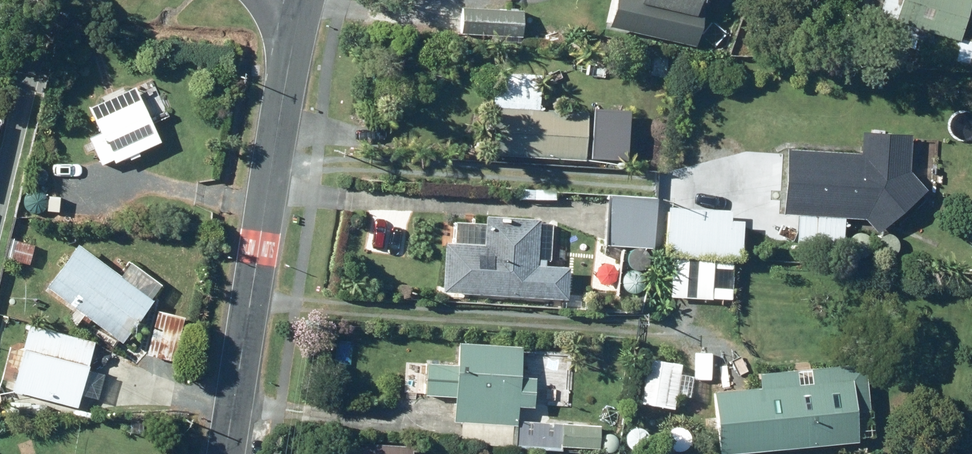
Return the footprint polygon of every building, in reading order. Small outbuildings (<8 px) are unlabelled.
[(682,18),(686,0),(631,0),(629,6),(682,18)] [(873,17),(892,23),(886,43),(964,66),(971,43),(952,37),(963,0),(878,0),(873,17)] [(456,36),(516,38),(517,12),(457,9),(456,36)] [(99,150),(88,156),(93,167),(105,161),(106,165),(151,143),(132,103),(127,106),(122,96),(96,108),(101,118),(87,124),(99,150)] [(484,108),(481,156),(577,163),(577,154),(602,156),(604,120),(579,118),(579,114),(522,110),(523,100),(488,98),(487,108),(484,108)] [(904,171),(906,137),(856,133),(855,155),(781,150),(777,215),(793,216),(791,246),(837,249),(839,219),(858,220),(871,235),(921,190),(904,171)] [(514,199),(552,202),(552,192),(515,190),(514,199)] [(578,257),(589,262),(588,297),(612,298),(614,266),(617,266),(618,248),(648,249),(651,199),(600,197),(598,239),(586,236),(578,257)] [(660,257),(730,261),(730,253),(734,253),(735,222),(724,221),(725,212),(662,209),(660,257)] [(531,223),(531,222),(479,218),(478,226),(447,224),(446,245),(439,244),(435,293),(559,301),(561,271),(542,270),(545,224),(531,223)] [(6,260),(24,265),(29,247),(10,242),(6,260)] [(38,288),(112,344),(143,303),(69,247),(38,288)] [(707,266),(704,305),(725,307),(728,268),(707,266)] [(838,294),(851,294),(851,280),(838,280),(838,294)] [(152,314),(141,357),(158,361),(169,318),(152,314)] [(6,392),(69,409),(87,344),(24,326),(6,392)] [(456,423),(454,444),(609,453),(614,453),(615,430),(508,423),(509,408),(525,410),(527,380),(511,379),(513,350),(450,345),(449,368),(420,366),(418,396),(449,398),(448,423),(456,423)] [(641,362),(634,404),(659,408),(666,366),(641,362)] [(707,395),(712,453),(740,453),(848,444),(844,405),(861,404),(857,366),(753,376),(754,391),(707,395)] [(355,453),(405,453),(405,448),(355,445),(355,453)]
